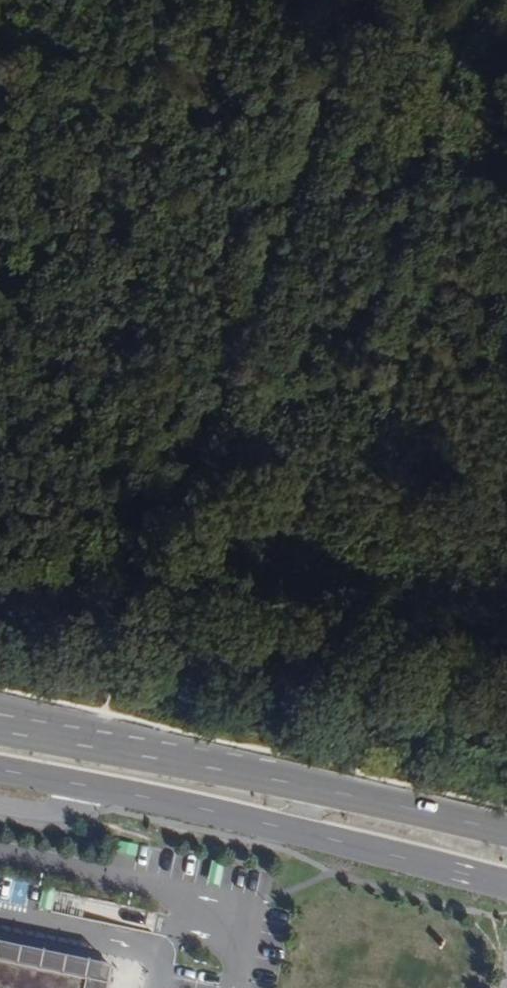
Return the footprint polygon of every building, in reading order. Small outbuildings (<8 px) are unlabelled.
[(106,968),(0,946),(0,987),(101,987),(106,968)]
